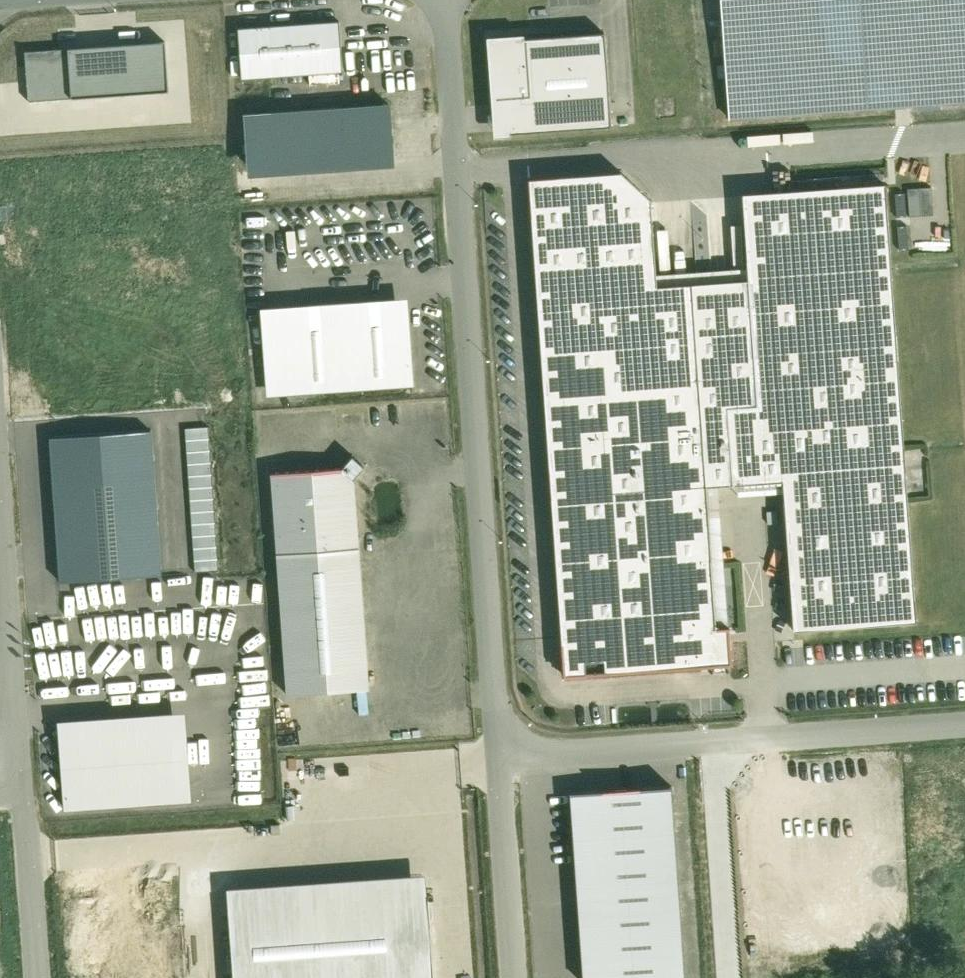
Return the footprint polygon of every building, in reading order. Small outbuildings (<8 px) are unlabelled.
[(730,120),(964,103),(964,0),(721,0),(730,120)] [(337,14),(236,22),(241,77),(342,69),(337,14)] [(612,130),(605,32),(486,40),(492,138),(612,130)] [(27,100),(167,90),(163,33),(66,40),(66,43),(23,47),(27,100)] [(392,155),(389,96),(242,106),(246,164),(392,155)] [(618,181),(524,187),(557,685),(729,673),(726,632),(710,633),(699,485),(685,278),(650,281),(645,208),(618,181)] [(912,617),(883,184),(745,194),(751,274),(685,278),(699,485),(736,482),(737,496),(785,492),(794,625),(912,617)] [(931,187),(906,188),(907,216),(932,215),(931,187)] [(407,291),(260,302),(266,390),(413,380),(407,291)] [(161,575),(151,430),(50,437),(60,582),(161,575)] [(341,461),(271,465),(286,687),(366,682),(352,470),(362,458),(351,449),(341,461)] [(182,705),(56,715),(63,806),(189,796),(182,705)] [(572,796),(585,977),(685,977),(671,788),(572,796)] [(225,882),(232,977),(432,977),(424,868),(225,882)]
